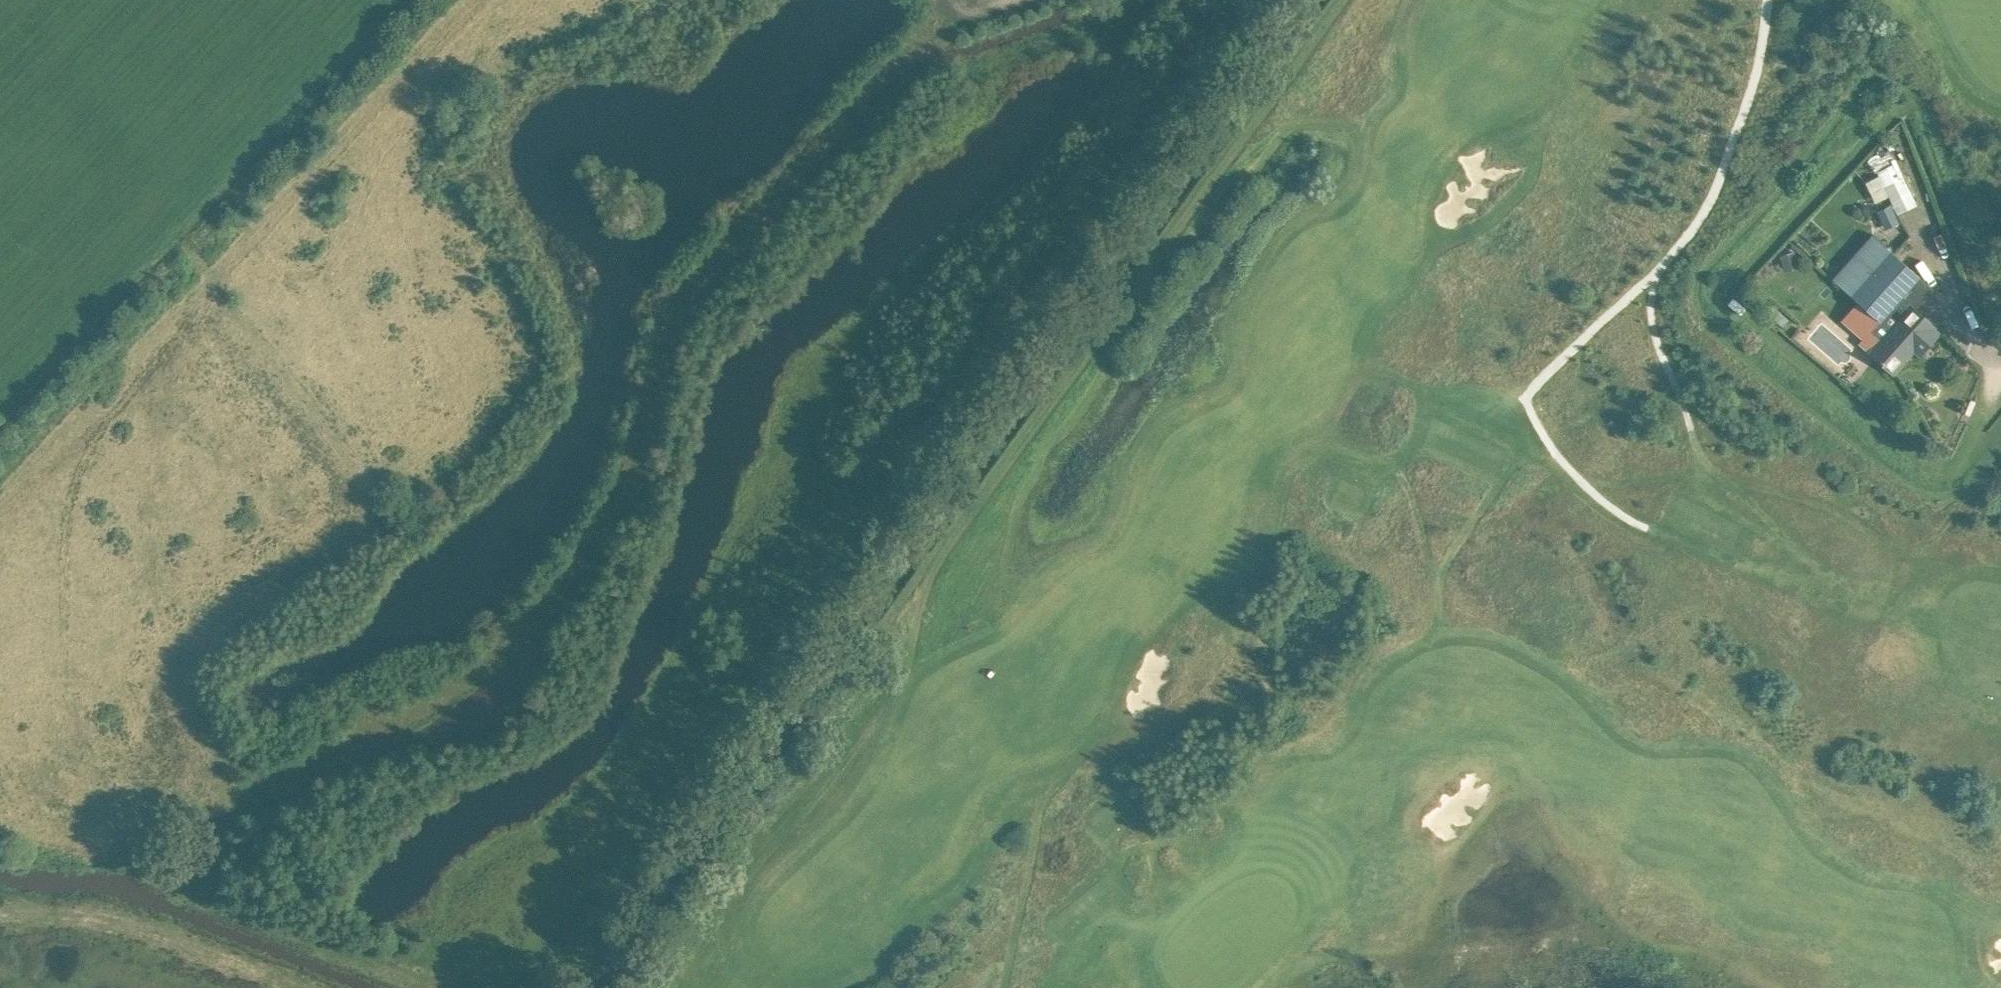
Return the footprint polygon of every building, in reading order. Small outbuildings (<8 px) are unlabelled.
[(1879,174),(1865,180),(1870,189),(1874,187),(1882,183),(1891,201),(1893,205),(1891,206),(1891,204),(1877,212),(1886,229),(1899,222),(1895,214),(1917,204),(1896,161),(1877,171),(1879,174)] [(1832,279),(1879,320),(1880,321),(1900,298),(1920,276),(1872,234),(1832,279)] [(1793,253),(1781,257),(1786,270),(1798,266),(1793,253)] [(1757,291),(1750,299),(1766,313),(1773,305),(1757,291)] [(1870,353),(1878,359),(1893,373),(1919,343),(1925,348),(1939,333),(1933,328),(1934,326),(1911,306),(1910,308),(1900,298),(1880,321),(1879,320),(1869,330),(1881,341),(1870,353)]
